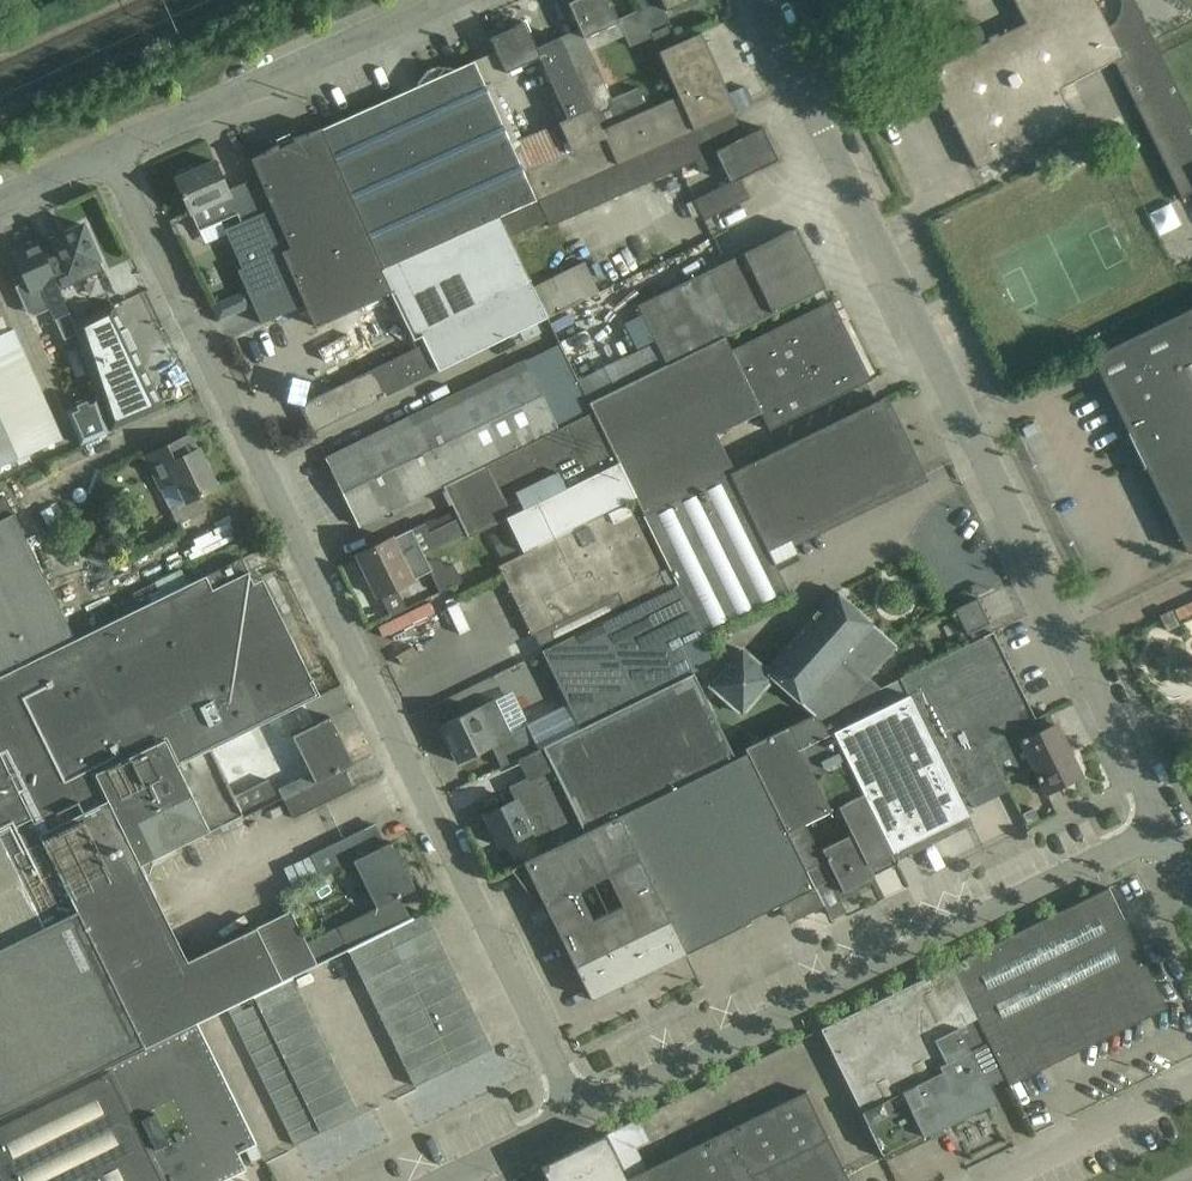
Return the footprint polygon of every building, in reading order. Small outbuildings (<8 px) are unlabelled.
[(609,0),(576,0),(568,3),(584,39),(619,23),(618,19),(609,0)] [(640,9),(645,21),(692,0),(636,0),(640,9)] [(928,71),(976,169),(998,159),(1075,121),(1060,90),(1115,63),(1123,59),(1107,27),(1094,0),(1013,0),(1017,7),(1025,23),(987,42),(979,26),(929,50),(937,67),(928,71)] [(1121,2),(1122,5),(1121,8),(1121,11),(1120,14),(1119,17),(1117,19),(1115,21),(1113,23),(1110,25),(1107,27),(1123,59),(1115,63),(1140,115),(1182,199),(1191,194),(1191,119),(1161,56),(1154,40),(1151,34),(1134,0),(1121,0),(1121,2)] [(640,9),(618,19),(619,23),(630,47),(652,37),(650,33),(645,21),(640,9)] [(539,60),(544,72),(545,71),(540,58),(541,58),(536,48),(525,23),(490,38),(506,74),(539,60)] [(659,52),(679,43),(670,25),(650,33),(652,37),(659,52)] [(659,52),(657,53),(678,96),(694,130),(713,122),(753,103),(746,87),(729,95),(701,33),(679,43),(659,52)] [(694,130),(678,96),(647,110),(600,132),(579,81),(566,52),(560,37),(536,48),(541,58),(540,58),(545,71),(544,72),(566,120),(558,123),(572,152),(524,174),(536,202),(624,163),(694,130)] [(600,132),(647,110),(637,87),(610,100),(598,72),(585,43),(566,52),(579,81),(600,132)] [(499,219),(536,202),(524,174),(474,61),(321,129),(384,270),(428,250),(499,219)] [(713,122),(694,130),(624,163),(536,202),(548,228),(637,187),(637,188),(677,170),(695,161),(695,162),(716,153),(724,148),(723,147),(713,122)] [(696,162),(675,171),(680,182),(701,173),(701,174),(721,164),(730,182),(693,200),(684,205),(692,220),(701,215),(703,221),(728,209),(749,198),(740,179),(778,160),(762,128),(723,147),(724,148),(716,153),(695,162),(696,162)] [(251,160),(273,211),(291,249),(281,253),(304,305),(384,270),(321,129),(251,160)] [(230,197),(215,161),(175,179),(199,232),(237,214),(229,197),(230,197)] [(536,202),(499,219),(508,239),(533,226),(537,233),(548,228),(536,202)] [(291,249),(273,211),(225,232),(242,271),(239,272),(262,324),(304,305),(281,253),(291,249)] [(428,250),(384,270),(304,305),(314,327),(390,293),(413,340),(421,337),(425,345),(301,406),(314,432),(508,337),(547,319),(539,303),(531,287),(507,239),(508,239),(499,219),(428,250)] [(40,247),(59,291),(103,271),(83,225),(53,239),(54,241),(40,247)] [(724,337),(804,298),(825,288),(796,228),(774,238),(638,305),(668,366),(724,337)] [(613,249),(619,263),(636,255),(629,241),(613,249)] [(59,291),(40,247),(39,245),(15,255),(31,292),(41,287),(58,324),(71,318),(70,317),(59,291)] [(613,249),(612,247),(532,287),(539,303),(547,318),(600,293),(599,291),(626,277),(619,263),(613,249)] [(238,293),(214,313),(225,327),(249,308),(238,293)] [(598,423),(619,464),(635,498),(644,517),(729,473),(712,439),(761,415),(769,431),(871,380),(831,301),(731,350),(724,337),(668,366),(627,386),(589,405),(593,413),(598,423)] [(550,319),(556,331),(583,318),(577,306),(550,319)] [(97,396),(109,433),(164,409),(134,348),(136,348),(126,328),(125,329),(114,307),(80,322),(73,325),(84,356),(97,396)] [(1092,358),(1188,554),(1191,551),(1191,309),(1092,358)] [(593,413),(589,405),(577,380),(547,319),(509,338),(520,362),(326,458),(360,527),(442,486),(443,487),(486,466),(593,413)] [(15,328),(0,335),(0,465),(64,437),(15,328)] [(615,361),(577,380),(589,405),(627,386),(615,361)] [(67,409),(83,444),(109,433),(97,396),(67,409)] [(644,517),(667,563),(678,585),(703,636),(789,594),(768,551),(918,478),(880,400),(729,473),(644,517)] [(514,558),(626,503),(635,498),(619,464),(598,423),(593,413),(486,466),(443,487),(458,518),(456,518),(465,535),(466,534),(468,538),(506,519),(509,525),(489,536),(500,559),(511,553),(514,558)] [(197,450),(190,435),(145,456),(161,489),(177,481),(187,503),(172,510),(179,524),(209,509),(202,495),(218,487),(199,449),(197,450)] [(76,640),(6,496),(0,499),(0,677),(76,640)] [(514,558),(432,598),(475,684),(542,651),(668,589),(658,568),(626,503),(514,558)] [(359,557),(357,558),(355,563),(361,576),(367,578),(368,577),(378,597),(380,596),(390,616),(406,608),(397,588),(430,572),(439,592),(462,581),(453,564),(446,568),(445,565),(443,563),(440,562),(437,560),(434,560),(432,560),(429,560),(427,561),(411,529),(358,555),(359,557)] [(111,1066),(145,1049),(197,1023),(252,996),(266,989),(291,977),(292,976),(317,964),(306,942),(291,909),(188,960),(141,863),(242,814),(211,750),(249,731),(304,704),(320,696),(290,636),(246,658),(212,590),(248,572),(241,558),(76,640),(0,677),(0,1121),(111,1066)] [(667,563),(658,568),(668,589),(678,585),(667,563)] [(693,673),(681,647),(701,638),(700,637),(703,636),(678,585),(668,589),(542,651),(579,728),(693,673)] [(839,731),(908,696),(900,679),(899,678),(880,688),(868,678),(880,664),(896,646),(835,592),(767,669),(766,670),(774,678),(815,716),(814,716),(815,716),(827,727),(830,723),(839,731)] [(969,634),(973,642),(992,632),(988,624),(989,624),(977,598),(955,609),(967,635),(969,634)] [(1178,625),(1171,610),(1159,616),(1166,631),(1178,625)] [(991,757),(984,743),(1016,727),(1034,719),(992,632),(973,642),(970,643),(966,645),(900,679),(908,696),(839,731),(835,732),(867,798),(893,852),(968,816),(961,801),(1002,780),(991,757)] [(713,663),(701,638),(681,647),(693,673),(713,663)] [(742,650),(711,686),(743,714),(774,678),(766,670),(742,650)] [(551,766),(583,833),(620,815),(734,758),(693,673),(579,728),(542,747),(547,758),(551,766)] [(509,736),(493,702),(442,727),(458,761),(492,745),(502,766),(536,750),(526,728),(509,736)] [(314,725),(304,704),(249,731),(260,753),(293,737),(314,781),(282,797),(292,818),(327,802),(356,787),(347,768),(353,764),(330,717),(314,725)] [(991,757),(1001,753),(1019,744),(1036,777),(1038,782),(1040,781),(1046,793),(1080,776),(1055,725),(1054,725),(1048,712),(1034,719),(1016,727),(984,743),(991,757)] [(805,823),(838,807),(851,834),(867,865),(868,864),(893,852),(835,732),(839,731),(830,723),(827,727),(815,716),(760,742),(761,745),(748,752),(787,832),(804,823),(805,823)] [(748,752),(736,757),(734,758),(620,815),(686,953),(751,922),(749,917),(779,903),(785,915),(798,919),(823,907),(807,874),(804,869),(789,837),(788,833),(787,832),(748,752)] [(542,853),(583,833),(551,766),(508,786),(515,800),(485,815),(500,847),(531,832),(542,853)] [(233,795),(241,810),(273,794),(266,779),(233,795)] [(1038,819),(1033,809),(1022,814),(1027,825),(1038,819)] [(534,900),(541,897),(592,1000),(686,953),(620,815),(583,833),(542,853),(524,862),(524,863),(511,869),(534,900)] [(827,867),(823,859),(826,858),(821,848),(817,850),(812,839),(813,839),(805,823),(804,823),(787,832),(788,833),(789,837),(804,869),(807,874),(813,887),(821,883),(827,867)] [(353,862),(375,850),(364,828),(310,855),(321,877),(353,862)] [(812,839),(817,850),(821,848),(826,858),(839,884),(835,886),(841,899),(857,890),(855,886),(874,877),(868,864),(867,865),(851,834),(838,840),(833,829),(814,839),(813,839),(812,839)] [(392,842),(375,850),(353,862),(376,908),(400,896),(415,889),(392,842)] [(1108,888),(949,966),(987,1043),(988,1042),(1009,1085),(1011,1084),(1010,1084),(1166,1007),(1108,888)] [(317,964),(343,951),(411,917),(400,896),(376,908),(306,942),(317,964)] [(414,919),(386,932),(394,946),(433,927),(429,919),(426,913),(414,919)] [(433,927),(394,946),(401,961),(440,942),(433,927)] [(386,932),(348,950),(355,965),(394,946),(386,932)] [(440,942),(401,961),(408,976),(447,957),(440,942)] [(394,946),(355,965),(362,980),(401,961),(394,946)] [(447,957),(408,976),(416,991),(455,972),(447,957)] [(401,961),(362,980),(370,995),(408,976),(401,961)] [(987,1043),(949,966),(915,983),(976,1106),(993,1098),(970,1051),(987,1043)] [(455,972),(416,991),(423,1006),(462,987),(455,972)] [(266,989),(252,996),(255,1001),(260,1012),(300,992),(292,977),(292,976),(291,977),(266,989)] [(408,976),(370,995),(377,1010),(416,991),(408,976)] [(976,1106),(915,983),(915,982),(820,1029),(873,1137),(884,1159),(925,1138),(923,1133),(976,1107),(976,1106)] [(462,987),(423,1006),(430,1021),(469,1002),(462,987)] [(416,991),(377,1010),(384,1025),(423,1006),(416,991)] [(300,992),(260,1012),(262,1016),(268,1027),(307,1007),(300,992)] [(255,1001),(230,1014),(231,1016),(237,1029),(262,1016),(260,1012),(255,1001)] [(469,1002),(430,1021),(438,1036),(476,1017),(469,1002)] [(423,1006),(384,1025),(392,1040),(430,1021),(423,1006)] [(307,1007),(268,1027),(269,1029),(275,1042),(314,1022),(307,1007)] [(262,1016),(237,1029),(243,1041),(269,1029),(268,1027),(262,1016)] [(476,1017),(438,1036),(445,1051),(484,1032),(476,1017)] [(430,1021),(392,1040),(399,1055),(438,1036),(430,1021)] [(314,1022),(275,1042),(281,1055),(282,1057),(322,1037),(314,1022)] [(111,1066),(167,1180),(222,1180),(246,1169),(238,1152),(256,1143),(197,1023),(145,1049),(111,1066)] [(269,1029),(243,1041),(250,1054),(275,1042),(269,1029)] [(484,1032),(445,1051),(453,1067),(492,1049),(484,1032)] [(438,1036),(399,1055),(406,1070),(445,1051),(438,1036)] [(322,1037),(282,1057),(288,1067),(290,1072),(329,1052),(322,1037)] [(275,1042),(250,1054),(256,1067),(281,1055),(275,1042)] [(445,1051),(406,1070),(414,1086),(453,1067),(445,1051)] [(329,1052),(290,1072),(294,1080),(297,1087),(336,1067),(329,1052)] [(281,1055),(256,1067),(262,1080),(288,1067),(282,1057),(281,1055)] [(111,1066),(0,1121),(0,1180),(167,1180),(111,1066)] [(288,1067),(262,1080),(268,1093),(294,1080),(290,1072),(288,1067)] [(336,1067),(297,1087),(300,1093),(305,1101),(344,1082),(336,1067)] [(294,1080),(268,1093),(275,1106),(300,1093),(297,1087),(294,1080)] [(344,1082),(305,1101),(307,1106),(312,1116),(351,1097),(344,1082)] [(627,1179),(628,1180),(849,1180),(806,1092),(627,1179)] [(300,1093),(275,1106),(281,1118),(307,1106),(305,1101),(300,1093)] [(351,1097),(312,1116),(313,1119),(320,1133),(359,1114),(351,1097)] [(307,1106),(281,1118),(287,1131),(313,1119),(312,1116),(307,1106)] [(313,1119),(287,1131),(294,1145),(320,1133),(313,1119)] [(627,1179),(605,1134),(540,1166),(548,1180),(628,1180),(627,1179)]
